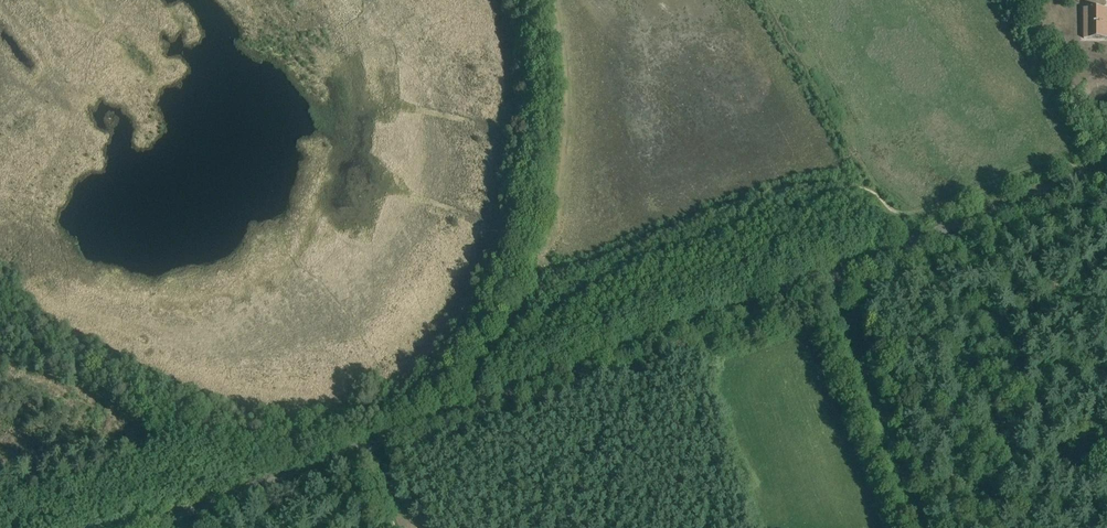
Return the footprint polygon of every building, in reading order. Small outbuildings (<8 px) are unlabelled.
[(1103,4),(1076,4),(1076,34),(1103,34),(1103,4)]
